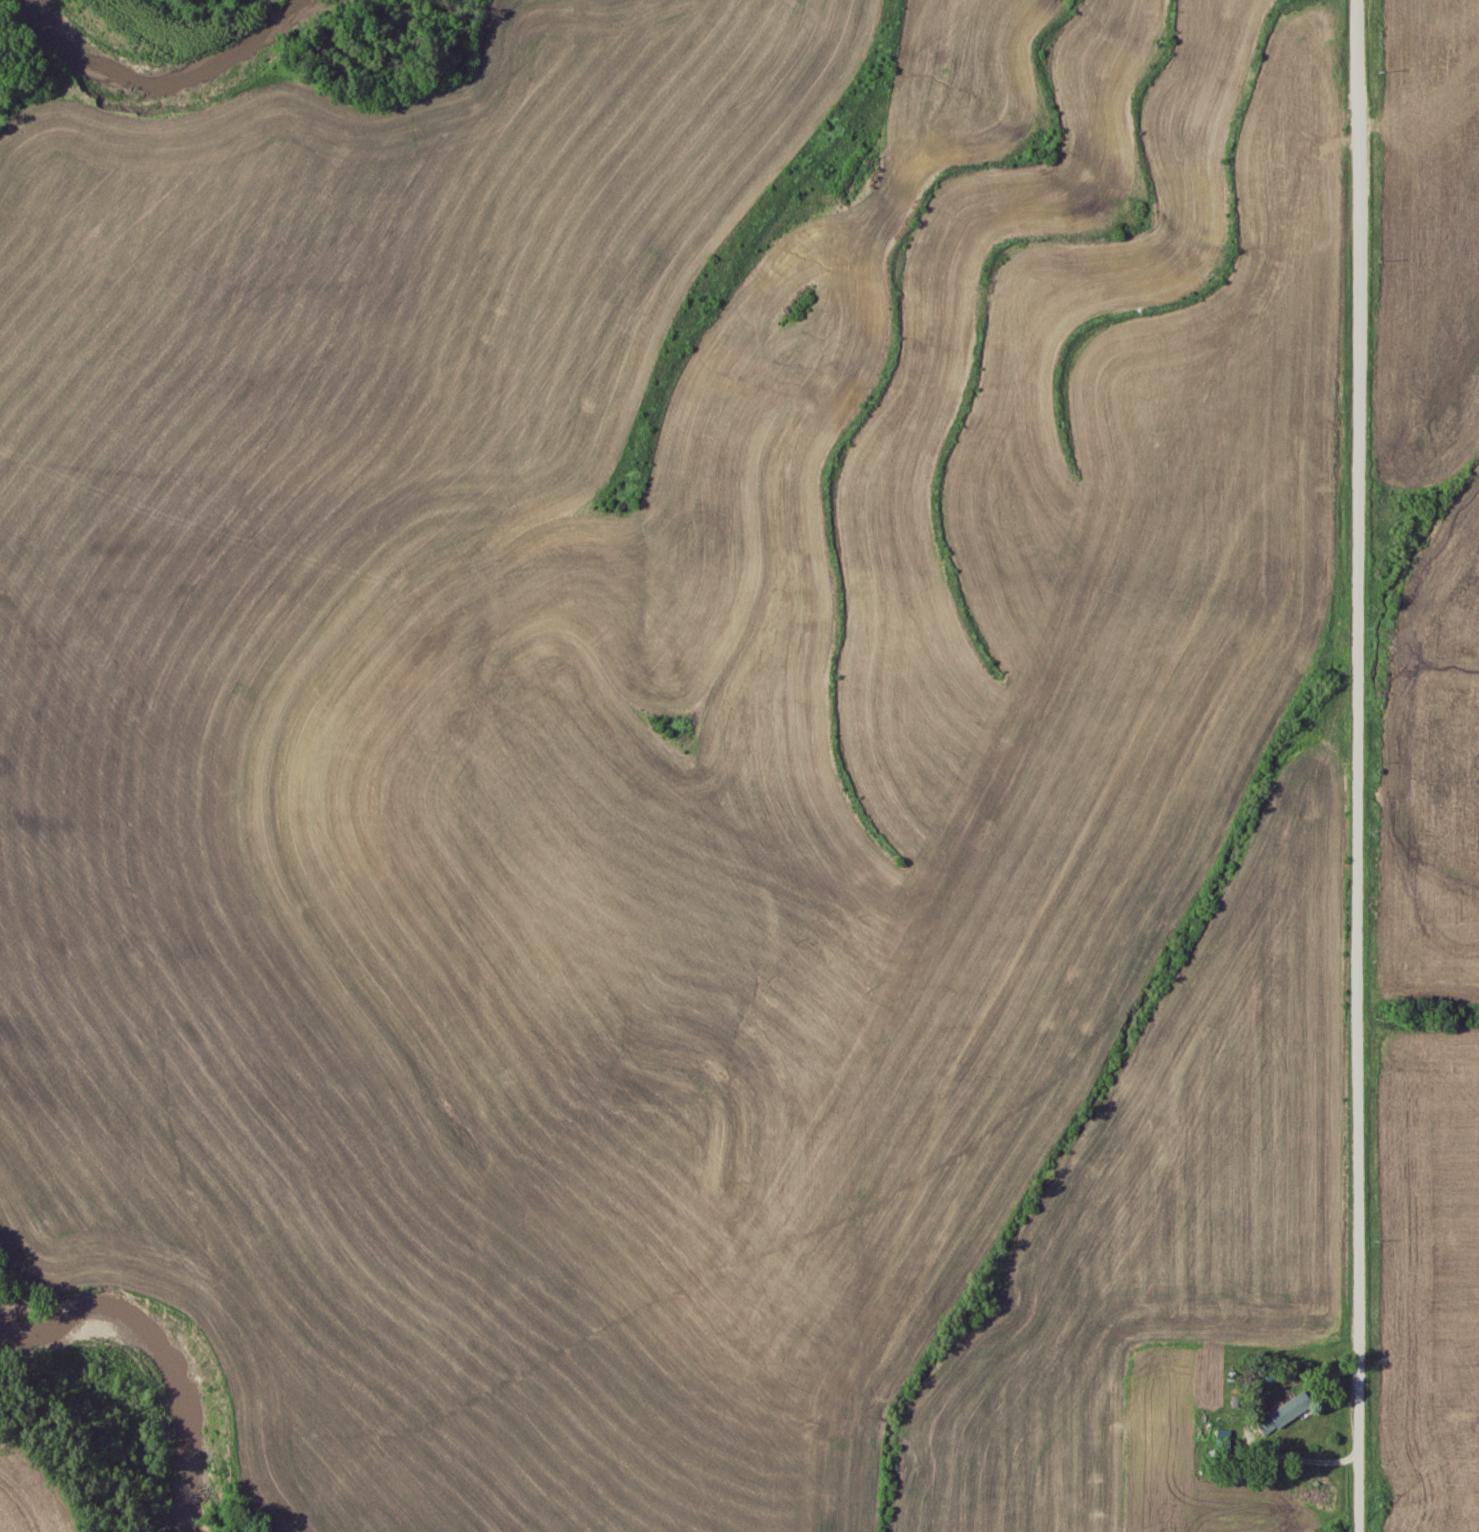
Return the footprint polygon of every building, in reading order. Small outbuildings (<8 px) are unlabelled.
[(1269,1414),(1279,1428),(1314,1402),(1304,1388),(1269,1414)] [(1269,1430),(1264,1421),(1259,1424),(1264,1433),(1269,1430)]
